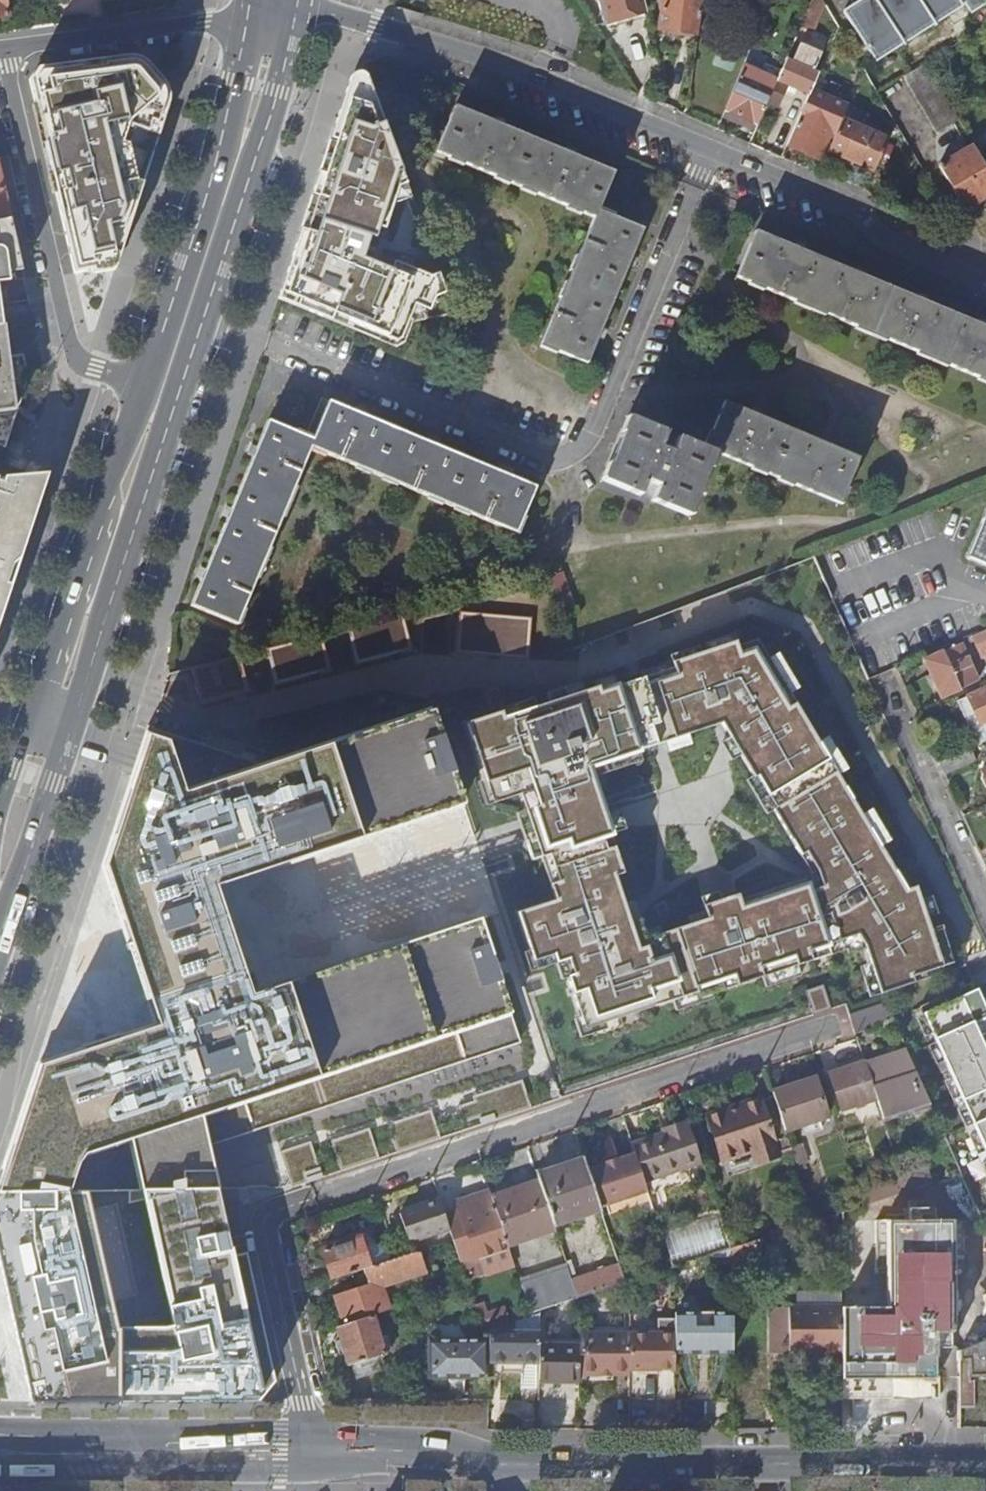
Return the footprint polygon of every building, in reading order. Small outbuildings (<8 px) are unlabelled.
[(609,22),(644,13),(640,0),(603,0),(609,22)] [(696,34),(701,0),(661,0),(657,29),(696,34)] [(823,4),(820,0),(810,0),(798,27),(811,32),(823,4)] [(841,11),(873,62),(960,7),(956,0),(848,0),(851,5),(841,11)] [(960,7),(964,5),(969,14),(985,3),(983,0),(956,0),(960,7)] [(132,85),(128,55),(37,67),(29,79),(37,112),(127,99),(126,86),(132,85)] [(809,90),(816,74),(784,59),(775,79),(807,94),(809,90)] [(924,64),(902,77),(934,133),(957,120),(924,64)] [(737,74),(722,110),(755,124),(771,89),(737,74)] [(390,81),(370,88),(378,111),(398,103),(390,81)] [(370,88),(345,93),(323,160),(388,148),(391,147),(378,111),(370,88)] [(799,112),(785,145),(816,159),(834,119),(831,118),(838,103),(809,90),(807,94),(802,105),(799,112)] [(834,119),(816,159),(821,161),(825,151),(840,118),(845,105),(838,103),(831,118),(834,119)] [(592,219),(597,211),(612,173),(453,106),(434,152),(592,219)] [(768,153),(779,158),(785,145),(799,112),(793,109),(791,114),(786,112),(768,153)] [(66,116),(39,121),(45,150),(60,147),(74,144),(66,116)] [(840,118),(825,151),(871,171),(886,138),(840,118)] [(154,144),(160,127),(131,133),(134,148),(154,144)] [(109,173),(102,139),(74,144),(60,147),(67,181),(109,173)] [(985,195),(985,169),(972,146),(937,166),(962,209),(985,195)] [(321,175),(330,220),(375,211),(388,208),(384,186),(370,189),(366,167),(380,164),(379,161),(390,159),(388,148),(323,160),(326,175),(321,175)] [(10,217),(0,175),(0,219),(10,217)] [(375,211),(330,220),(331,223),(299,297),(393,337),(404,312),(448,305),(411,204),(388,208),(375,211)] [(597,211),(592,219),(539,345),(585,365),(642,230),(597,211)] [(10,217),(0,219),(0,281),(24,278),(10,217)] [(735,278),(985,383),(985,329),(753,232),(735,278)] [(3,324),(0,325),(0,446),(4,447),(27,376),(26,368),(18,369),(17,355),(7,356),(3,324)] [(311,439),(309,448),(515,534),(524,514),(534,488),(327,401),(311,439)] [(703,448),(713,453),(838,505),(857,459),(722,403),(703,448)] [(713,453),(703,448),(677,437),(674,443),(663,438),(665,433),(628,418),(601,481),(639,497),(641,493),(651,497),(650,501),(686,517),(713,453)] [(309,448),(311,439),(266,421),(189,606),(235,626),(309,448)] [(49,471),(0,476),(0,622),(49,471)] [(985,513),(965,558),(985,567),(985,513)] [(383,651),(526,616),(520,587),(376,622),(383,651)] [(967,639),(970,645),(973,643),(979,655),(985,653),(985,652),(985,632),(985,631),(967,639)] [(601,691),(599,686),(505,717),(502,711),(473,721),(494,803),(522,793),(536,839),(541,856),(550,853),(556,871),(560,882),(552,884),(557,900),(521,911),(536,961),(554,957),(556,964),(568,960),(572,973),(566,976),(573,995),(567,997),(579,1026),(574,1028),(579,1041),(627,1025),(624,1017),(671,1001),(675,1012),(708,1002),(707,997),(758,979),(761,990),(799,978),(795,967),(860,944),(876,997),(911,983),(910,978),(949,965),(937,927),(928,929),(925,920),(934,917),(927,900),(918,902),(913,887),(904,890),(878,848),(887,842),(868,811),(859,816),(836,776),(844,772),(824,739),(818,742),(795,703),(788,706),(755,648),(739,655),(734,641),(672,662),(677,677),(648,684),(646,677),(601,691)] [(977,681),(960,644),(925,661),(942,698),(977,681)] [(983,686),(984,689),(957,701),(975,745),(985,740),(985,685),(983,686)] [(36,1061),(0,1176),(0,1192),(66,1191),(84,1155),(132,1139),(141,1190),(223,1189),(213,1144),(519,1043),(479,919),(250,992),(233,939),(214,884),(466,804),(431,706),(183,791),(167,741),(148,735),(105,868),(140,969),(158,1022),(36,1061)] [(983,1088),(977,1077),(985,1073),(985,1032),(962,1043),(957,1032),(985,1018),(985,1013),(976,989),(972,991),(969,985),(919,1008),(985,1156),(985,1086),(983,1088)] [(855,1035),(892,1022),(884,1004),(848,1016),(855,1035)] [(985,1032),(985,1018),(957,1032),(962,1043),(985,1032)] [(883,1121),(928,1106),(904,1050),(864,1063),(876,1099),(883,1121)] [(876,1099),(864,1063),(829,1075),(841,1111),(876,1099)] [(985,1086),(985,1073),(977,1077),(983,1088),(985,1086)] [(475,1101),(459,1106),(463,1122),(480,1116),(483,1122),(530,1107),(523,1080),(473,1098),(475,1101)] [(815,1080),(772,1094),(774,1098),(785,1131),(827,1117),(815,1080)] [(776,1153),(790,1148),(785,1131),(774,1098),(760,1102),(759,1100),(708,1117),(721,1160),(751,1150),(755,1164),(777,1157),(776,1153)] [(430,1111),(389,1124),(396,1150),(439,1135),(430,1111)] [(669,1133),(631,1145),(634,1155),(643,1182),(699,1164),(686,1122),(667,1127),(669,1133)] [(368,1129),(333,1140),(340,1168),(377,1157),(368,1129)] [(309,1142),(282,1150),(293,1184),(321,1175),(309,1142)] [(790,1148),(798,1172),(803,1170),(802,1165),(806,1164),(800,1145),(790,1148)] [(600,1210),(647,1194),(643,1182),(634,1155),(588,1171),(600,1210)] [(536,1176),(539,1183),(553,1226),(600,1211),(600,1210),(588,1171),(584,1160),(536,1176)] [(899,1190),(901,1194),(907,1192),(902,1178),(900,1172),(890,1175),(895,1191),(899,1190)] [(495,1210),(507,1247),(554,1231),(553,1226),(539,1183),(492,1199),(495,1210)] [(0,1192),(0,1270),(27,1400),(251,1403),(261,1398),(277,1381),(247,1253),(236,1254),(223,1189),(141,1190),(172,1326),(115,1326),(84,1191),(66,1191),(0,1192)] [(452,1241),(459,1262),(476,1256),(477,1259),(508,1249),(507,1247),(495,1210),(494,1211),(488,1193),(456,1204),(460,1216),(446,1221),(449,1229),(452,1241)] [(446,1221),(440,1201),(399,1215),(408,1241),(449,1229),(446,1221)] [(950,1349),(950,1332),(953,1332),(953,1316),(958,1316),(958,1295),(953,1295),(953,1256),(960,1256),(960,1258),(963,1258),(963,1222),(934,1222),(934,1213),(936,1213),(936,1211),(924,1211),(924,1209),(912,1209),(912,1211),(903,1211),(903,1213),(904,1213),(904,1221),(876,1221),(876,1274),(879,1274),(879,1270),(887,1270),(887,1308),(840,1308),(840,1354),(840,1361),(840,1379),(852,1379),(899,1379),(923,1379),(936,1379),(936,1349),(950,1349)] [(321,1250),(331,1280),(363,1270),(392,1260),(386,1242),(373,1246),(363,1249),(361,1246),(359,1238),(321,1250)] [(759,1240),(731,1249),(731,1265),(758,1265),(759,1240)] [(407,1255),(392,1260),(363,1270),(367,1285),(333,1297),(342,1326),(372,1316),(377,1314),(370,1291),(414,1276),(407,1255)] [(571,1282),(576,1299),(579,1298),(624,1284),(618,1266),(571,1282)] [(628,1271),(631,1281),(645,1277),(641,1266),(628,1271)] [(519,1284),(529,1315),(539,1311),(576,1299),(571,1282),(566,1269),(519,1284)] [(840,1308),(840,1293),(794,1293),(794,1308),(840,1308)] [(794,1308),(787,1308),(787,1354),(804,1354),(805,1360),(818,1360),(818,1354),(840,1354),(840,1308),(794,1308)] [(529,1315),(487,1328),(487,1361),(499,1362),(499,1365),(538,1366),(538,1347),(539,1339),(539,1311),(529,1315)] [(673,1313),(673,1320),(657,1320),(656,1335),(628,1334),(628,1370),(673,1370),(673,1354),(732,1354),(732,1314),(673,1313)] [(342,1326),(336,1328),(349,1366),(353,1365),(357,1379),(386,1370),(380,1356),(385,1354),(385,1353),(391,1351),(386,1338),(380,1339),(372,1316),(342,1326)] [(657,1320),(628,1319),(628,1328),(628,1333),(628,1334),(656,1335),(657,1320)] [(588,1334),(579,1334),(579,1341),(579,1347),(579,1376),(598,1376),(600,1376),(600,1372),(611,1372),(611,1376),(613,1376),(628,1376),(628,1370),(628,1334),(628,1333),(588,1334)] [(579,1341),(539,1339),(538,1347),(579,1347),(579,1341)] [(448,1377),(464,1378),(464,1371),(484,1371),(484,1340),(428,1340),(427,1377),(448,1377)] [(960,1409),(974,1409),(975,1378),(985,1378),(985,1342),(959,1352),(960,1409)] [(538,1366),(538,1383),(578,1383),(579,1376),(579,1347),(538,1347),(538,1366)] [(923,1379),(899,1379),(900,1394),(923,1394),(923,1379)]
